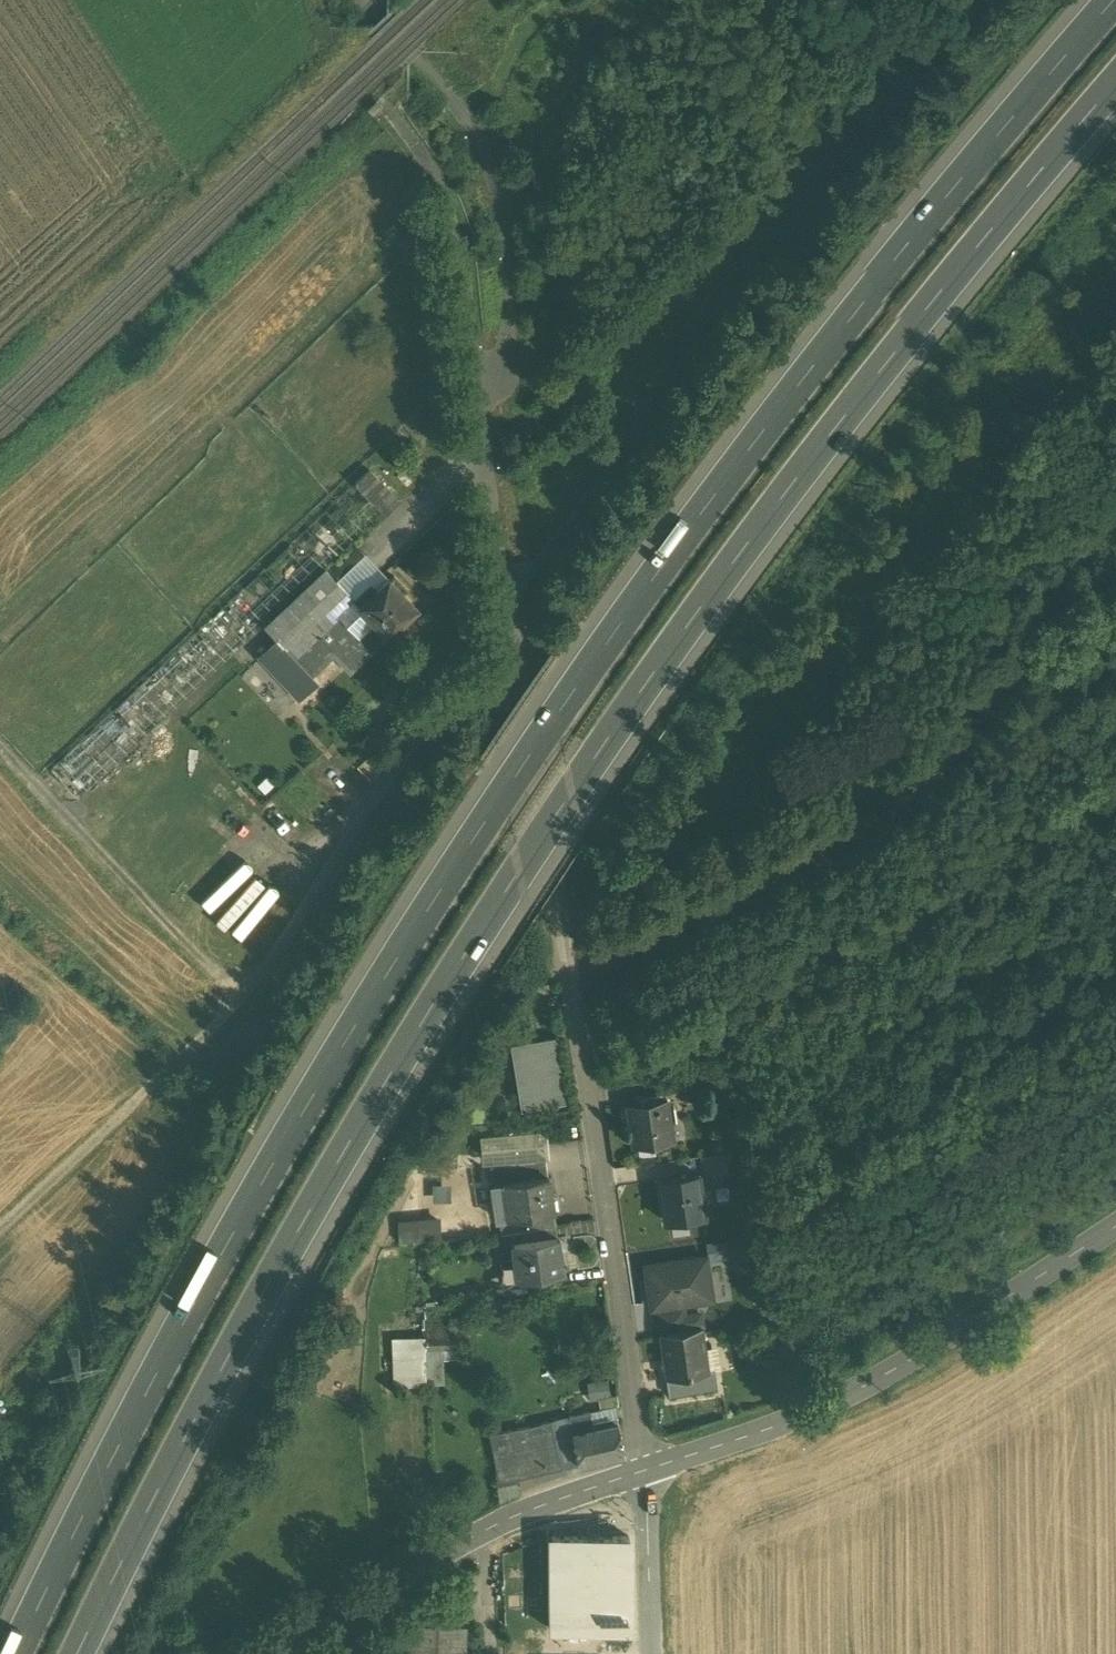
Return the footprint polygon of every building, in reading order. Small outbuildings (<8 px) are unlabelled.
[(400,501),(369,469),(354,483),(383,513),(385,515),(400,501)] [(354,483),(51,769),(79,799),(383,513),(354,483)] [(363,563),(341,585),(354,599),(369,585),(375,591),(389,578),(391,580),(394,576),(386,569),(363,563)] [(325,568),(266,624),(277,636),(318,597),(336,580),(325,568)] [(407,589),(394,576),(391,580),(403,592),(407,589)] [(375,591),(359,606),(374,622),(388,636),(417,608),(391,580),(389,578),(375,591)] [(341,585),(336,580),(318,597),(337,616),(339,614),(354,600),(353,600),(354,599),(341,585)] [(354,599),(353,600),(354,600),(359,606),(375,591),(369,585),(354,599)] [(277,636),(275,637),(279,641),(293,657),(328,624),(337,616),(318,597),(277,636)] [(354,600),(339,614),(358,636),(374,622),(359,606),(354,600)] [(358,636),(339,614),(337,616),(328,624),(349,646),(358,636)] [(374,622),(358,636),(349,646),(334,653),(351,671),(388,636),(374,622)] [(328,624),(293,657),(311,675),(333,653),(334,653),(349,646),(328,624)] [(293,657),(279,641),(262,657),(300,697),(317,682),(293,657)] [(208,939),(247,956),(271,900),(233,883),(208,939)] [(555,1038),(520,1044),(523,1057),(516,1058),(524,1109),(566,1102),(555,1038)] [(666,1091),(636,1095),(637,1102),(627,1104),(634,1147),(635,1147),(671,1141),(673,1141),(666,1091)] [(547,1131),(481,1136),(483,1164),(549,1158),(547,1131)] [(671,1141),(635,1147),(637,1160),(673,1155),(671,1141)] [(724,1152),(700,1156),(703,1174),(727,1171),(724,1152)] [(544,1159),(491,1164),(494,1183),(546,1176),(544,1159)] [(698,1174),(660,1179),(666,1222),(671,1221),(688,1219),(704,1217),(702,1204),(700,1190),(698,1174)] [(546,1176),(494,1183),(499,1220),(519,1217),(552,1212),(554,1212),(548,1176),(546,1176)] [(710,1189),(700,1190),(702,1204),(711,1202),(710,1189)] [(552,1212),(519,1217),(521,1229),(528,1228),(554,1224),(552,1212)] [(414,1216),(415,1236),(440,1235),(438,1215),(414,1216)] [(519,1217),(499,1220),(501,1232),(512,1231),(521,1229),(519,1217)] [(688,1219),(671,1221),(673,1238),(690,1236),(688,1219)] [(554,1224),(528,1228),(530,1241),(557,1238),(555,1224),(554,1224)] [(521,1229),(512,1231),(513,1244),(530,1241),(528,1228),(521,1229)] [(513,1244),(518,1279),(562,1273),(557,1238),(530,1241),(513,1244)] [(434,1242),(421,1244),(421,1256),(436,1254),(434,1242)] [(706,1257),(646,1265),(652,1308),(656,1308),(683,1304),(712,1299),(706,1257)] [(683,1304),(656,1308),(658,1321),(685,1317),(684,1315),(683,1304)] [(685,1317),(658,1321),(660,1334),(700,1328),(697,1313),(684,1315),(685,1317)] [(700,1328),(660,1334),(667,1378),(709,1372),(708,1371),(702,1328),(700,1328)] [(425,1338),(394,1339),(395,1385),(426,1384),(425,1338)] [(709,1372),(667,1378),(669,1396),(718,1389),(715,1370),(708,1371),(709,1372)] [(607,1378),(586,1380),(587,1396),(608,1395),(607,1378)] [(570,1415),(573,1432),(619,1422),(616,1405),(570,1415)] [(560,1452),(554,1421),(522,1427),(493,1433),(502,1480),(563,1469),(560,1452)] [(625,1454),(619,1422),(573,1432),(579,1464),(625,1454)] [(551,1537),(553,1630),(630,1629),(629,1535),(551,1537)] [(408,1620),(407,1653),(463,1653),(465,1622),(408,1620)]
